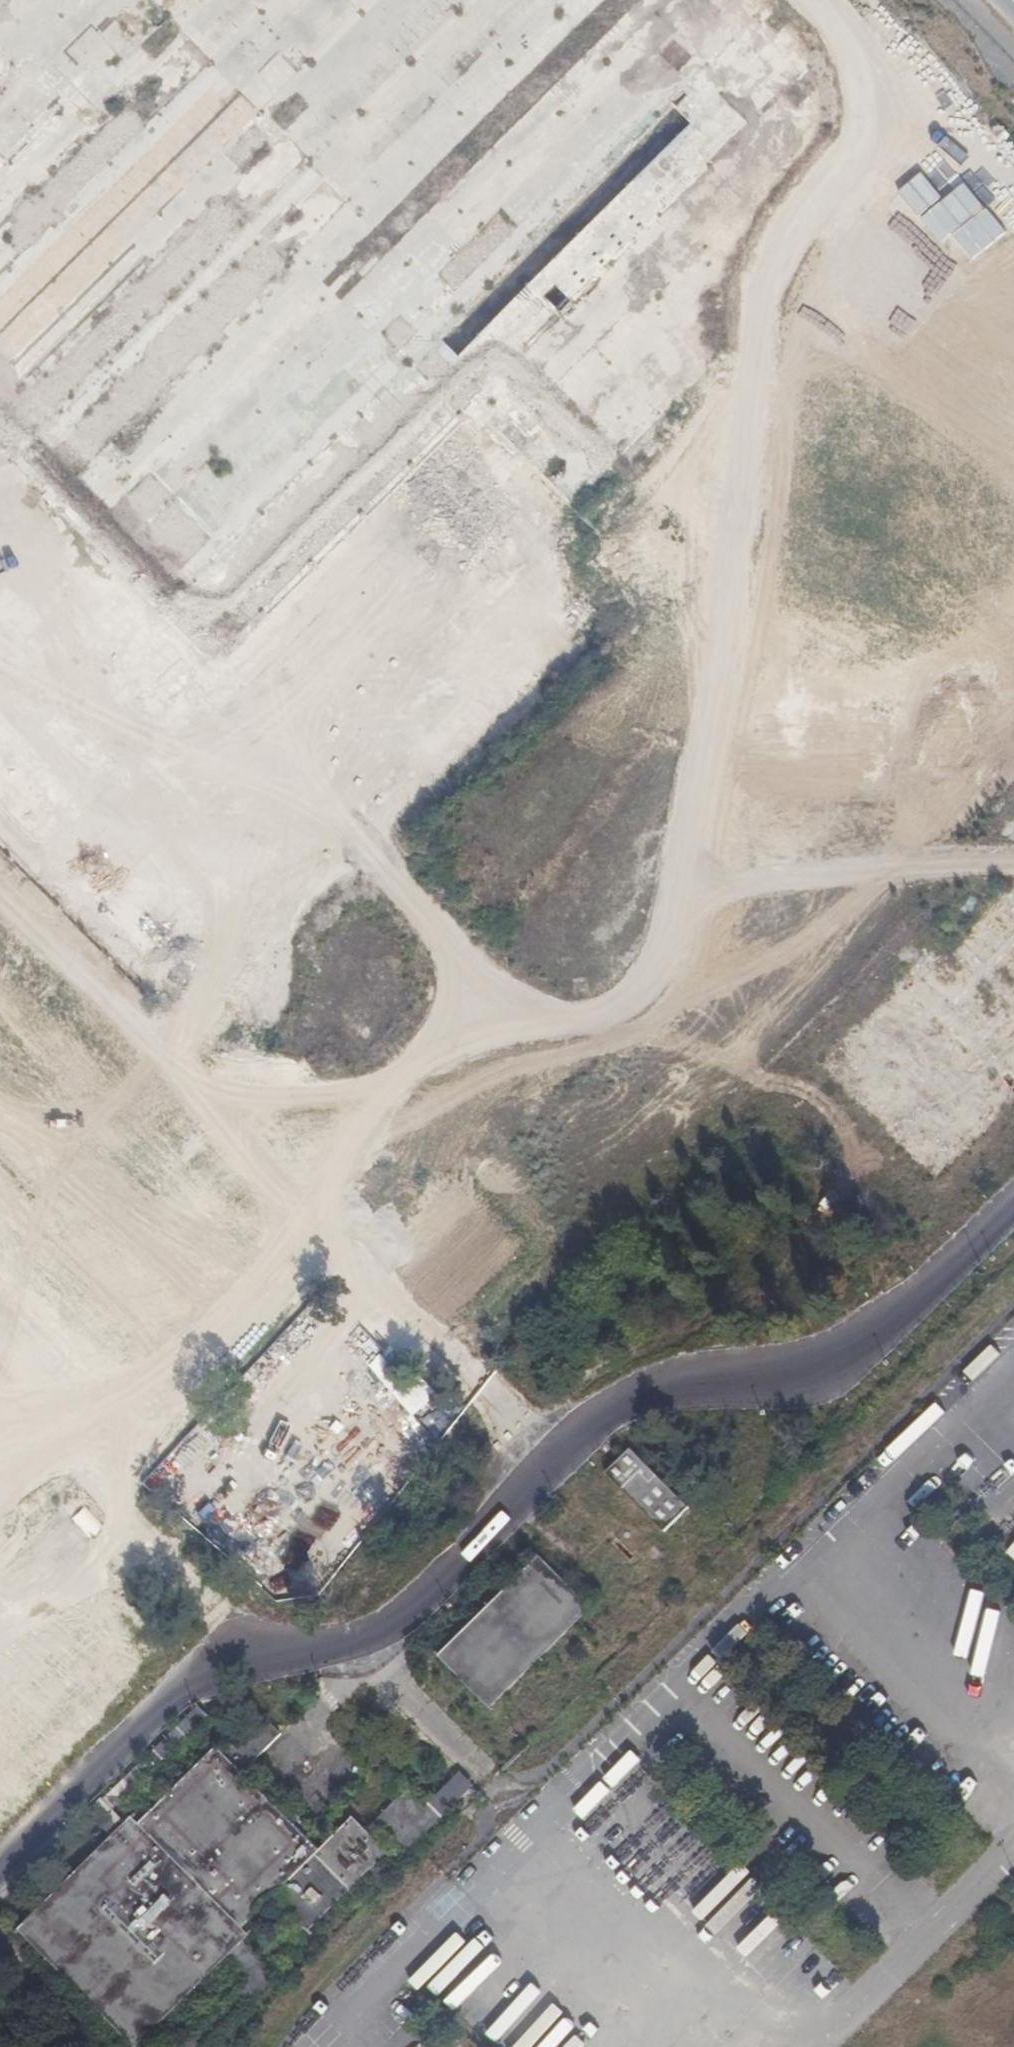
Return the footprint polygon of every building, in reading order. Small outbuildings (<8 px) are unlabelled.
[(157,1030),(261,928),(214,879),(546,555),(509,554),(614,452),(541,378),(561,358),(565,363),(565,382),(575,393),(581,387),(581,381),(614,397),(614,425),(640,426),(962,111),(854,0),(0,0),(0,870),(157,1030)] [(694,1509),(634,1447),(607,1473),(668,1534),(694,1509)] [(84,1507),(72,1518),(91,1538),(103,1527),(84,1507)] [(543,1561),(445,1658),(495,1709),(592,1610),(543,1561)] [(143,1828),(135,1820),(26,1932),(140,2046),(248,1937),(246,1932),(281,1898),(314,1931),(352,1893),(319,1858),(325,1852),(222,1749),(143,1828)] [(427,1812),(409,1794),(379,1825),(409,1855),(461,1803),(449,1789),(427,1812)]
